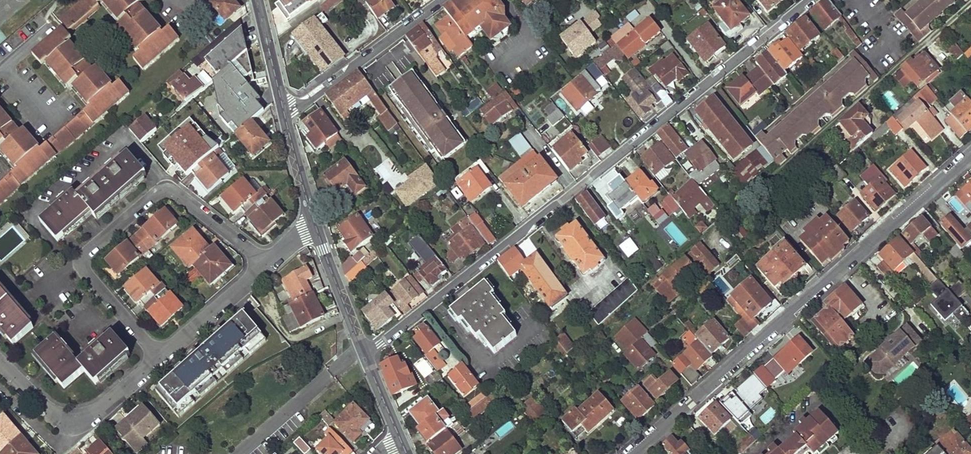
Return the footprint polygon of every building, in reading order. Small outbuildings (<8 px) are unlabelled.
[(62,20),(71,31),(102,5),(101,4),(105,0),(85,0),(62,20)] [(107,2),(122,21),(126,18),(128,21),(124,24),(147,50),(140,56),(149,67),(185,36),(177,26),(169,32),(145,3),(148,0),(109,0),(107,2)] [(212,5),(226,22),(240,10),(232,0),(217,0),(212,5)] [(280,2),(285,9),(292,18),(317,0),(282,0),(280,2)] [(324,4),(328,9),(340,0),(329,0),(324,4)] [(390,0),(369,0),(367,2),(378,18),(395,7),(390,0)] [(446,11),(461,0),(456,0),(444,9),(446,11)] [(466,39),(480,29),(482,31),(491,44),(509,29),(499,16),(504,12),(495,0),(461,0),(446,11),(450,17),(466,39)] [(735,0),(726,0),(713,10),(726,26),(733,21),(737,26),(749,17),(735,0)] [(766,13),(783,0),(756,0),(766,13)] [(844,20),(827,0),(812,14),(825,30),(839,19),(841,22),(844,20)] [(907,14),(903,8),(895,14),(919,43),(968,0),(923,0),(907,14)] [(285,9),(282,12),(288,21),(292,18),(285,9)] [(325,9),(295,29),(322,68),(343,53),(321,21),(329,15),(325,9)] [(599,18),(595,12),(581,23),(582,24),(570,32),(569,31),(559,38),(572,54),(581,47),(583,50),(594,41),(588,33),(600,24),(597,20),(599,18)] [(454,50),(459,56),(472,47),(468,42),(466,39),(450,17),(436,27),(442,35),(447,32),(458,47),(454,50)] [(634,33),(628,25),(611,38),(617,45),(618,47),(625,42),(633,53),(644,45),(645,46),(661,33),(649,18),(633,31),(634,32),(634,33)] [(240,19),(193,60),(199,67),(206,61),(219,77),(222,75),(224,73),(226,72),(249,52),(240,19)] [(581,23),(580,22),(569,31),(570,32),(581,24),(581,23)] [(820,38),(807,22),(788,36),(801,52),(820,38)] [(862,43),(845,22),(841,24),(847,30),(845,32),(858,47),(862,43)] [(406,37),(433,74),(442,67),(435,59),(432,61),(426,52),(433,47),(437,53),(441,49),(423,25),(406,37)] [(725,46),(708,25),(687,40),(705,62),(725,46)] [(962,34),(954,25),(947,30),(955,41),(962,34)] [(134,93),(126,83),(119,88),(102,67),(96,72),(73,45),(70,47),(68,44),(74,39),(65,28),(35,54),(44,65),(50,60),(52,62),(50,63),(73,90),(79,85),(82,87),(78,90),(96,111),(45,154),(26,133),(23,135),(0,108),(0,153),(5,148),(8,151),(4,154),(21,174),(0,192),(0,208),(134,93)] [(295,29),(292,32),(318,70),(322,68),(295,29)] [(466,39),(468,42),(482,31),(480,29),(466,39)] [(509,29),(491,44),(499,44),(509,37),(509,29)] [(955,41),(959,46),(964,52),(970,47),(970,35),(967,31),(955,41)] [(197,36),(190,43),(198,52),(206,46),(197,36)] [(955,41),(947,47),(951,53),(959,46),(955,41)] [(666,42),(658,47),(663,53),(670,47),(666,42)] [(801,58),(789,42),(782,48),(780,45),(770,54),(785,73),(801,58)] [(249,52),(226,72),(235,83),(251,69),(254,73),(264,65),(259,43),(249,52)] [(618,47),(617,45),(607,54),(595,64),(600,71),(622,52),(618,47)] [(959,46),(951,53),(957,60),(965,53),(964,52),(959,46)] [(583,50),(581,47),(572,54),(574,57),(583,50)] [(879,78),(855,49),(851,53),(855,59),(768,136),(764,131),(756,138),(779,166),(879,78)] [(845,58),(838,49),(832,54),(838,64),(845,58)] [(670,52),(648,68),(663,87),(676,78),(678,81),(687,74),(670,52)] [(785,73),(770,54),(757,65),(761,69),(774,84),(775,85),(787,75),(785,73)] [(935,72),(922,57),(916,63),(913,60),(904,69),(920,87),(935,72)] [(817,67),(812,60),(809,63),(822,78),(828,73),(821,65),(817,67)] [(587,69),(596,81),(603,76),(595,64),(587,69)] [(774,84),(761,69),(747,80),(745,78),(729,91),(742,107),(758,94),(759,96),(774,84)] [(179,72),(168,82),(187,104),(201,93),(204,90),(196,81),(191,85),(179,72)] [(401,132),(358,73),(327,96),(347,122),(350,119),(348,115),(344,109),(358,100),(362,105),(365,108),(371,104),(381,117),(377,120),(389,135),(392,139),(401,132)] [(421,86),(412,74),(390,90),(408,114),(411,119),(414,123),(418,128),(425,137),(428,141),(429,142),(432,147),(440,157),(443,161),(445,159),(460,148),(464,145),(463,143),(454,131),(451,126),(450,125),(447,121),(439,111),(436,106),(433,102),(430,98),(425,91),(421,86)] [(599,91),(585,74),(561,94),(562,95),(574,112),(599,91)] [(204,90),(201,93),(218,113),(229,104),(248,126),(252,123),(268,109),(250,87),(239,95),(224,77),(222,75),(219,77),(204,90)] [(672,101),(650,75),(645,80),(646,83),(661,101),(665,107),(672,101)] [(814,86),(809,81),(800,89),(805,95),(814,86)] [(661,101),(646,83),(642,86),(644,89),(628,102),(640,119),(652,109),(650,106),(654,103),(656,105),(661,101)] [(501,90),(496,84),(486,91),(491,97),(501,90)] [(939,99),(928,86),(894,118),(899,124),(906,132),(919,120),(935,138),(946,129),(937,117),(940,115),(934,108),(929,112),(924,106),(928,103),(931,105),(939,99)] [(521,93),(516,87),(511,91),(516,97),(521,93)] [(561,94),(559,92),(550,100),(552,102),(562,95),(561,94)] [(518,108),(506,93),(482,111),(494,126),(518,108)] [(970,130),(970,106),(961,94),(951,103),(952,104),(947,108),(951,113),(967,134),(970,130)] [(905,104),(896,96),(890,101),(899,110),(905,104)] [(467,107),(471,113),(483,103),(479,98),(467,107)] [(362,105),(358,100),(344,109),(348,115),(362,105)] [(753,144),(715,100),(697,115),(734,159),(753,144)] [(564,117),(553,104),(545,110),(550,117),(547,120),(553,127),(564,117)] [(873,123),(860,107),(835,129),(855,152),(871,138),(883,127),(872,124),(873,123)] [(338,134),(322,113),(305,124),(316,138),(312,141),(319,151),(326,146),(328,150),(341,140),(337,135),(338,134)] [(960,140),(967,134),(951,113),(943,121),(960,140)] [(145,117),(130,130),(141,144),(157,130),(145,117)] [(876,144),(899,124),(894,118),(883,127),(871,138),(876,144)] [(248,126),(237,136),(255,156),(270,143),(252,123),(248,126)] [(687,150),(668,126),(656,135),(680,163),(683,161),(680,156),(687,150)] [(587,154),(571,134),(551,150),(569,173),(578,166),(576,163),(587,154)] [(533,155),(519,137),(509,145),(522,163),(533,155)] [(608,148),(600,137),(588,146),(597,157),(608,148)] [(460,148),(462,151),(471,144),(467,139),(463,143),(464,145),(460,148)] [(716,158),(701,141),(686,153),(698,169),(690,175),(694,179),(699,185),(720,166),(714,159),(716,158)] [(677,164),(661,144),(642,159),(658,178),(677,164)] [(768,163),(755,149),(730,170),(742,184),(768,163)] [(215,154),(194,172),(210,192),(231,173),(215,154)] [(557,181),(536,154),(493,187),(514,214),(557,181)] [(926,170),(912,154),(891,173),(904,188),(926,170)] [(73,193),(39,221),(56,241),(90,213),(95,219),(146,176),(128,156),(78,198),(73,193)] [(363,190),(342,161),(321,178),(327,187),(330,185),(335,192),(346,184),(355,196),(363,190)] [(385,172),(376,161),(372,164),(380,175),(385,172)] [(392,191),(406,209),(440,183),(426,165),(392,191)] [(847,177),(838,167),(831,173),(841,182),(847,177)] [(489,188),(472,168),(455,181),(471,201),(489,188)] [(650,186),(640,174),(625,184),(637,198),(641,204),(657,191),(652,184),(650,186)] [(699,185),(694,179),(673,198),(681,208),(690,220),(697,213),(694,209),(708,196),(699,185)] [(895,196),(880,179),(862,196),(876,212),(895,196)] [(285,216),(263,190),(256,196),(244,182),(224,200),(230,207),(235,213),(242,208),(264,234),(274,225),(285,216)] [(962,190),(961,189),(954,195),(963,205),(970,200),(970,201),(970,183),(962,190)] [(637,198),(625,184),(609,197),(620,212),(637,198)] [(459,187),(451,192),(457,200),(464,195),(459,187)] [(606,218),(587,193),(577,200),(596,225),(606,218)] [(673,198),(670,195),(663,200),(673,213),(681,208),(673,198)] [(816,203),(810,196),(783,221),(791,230),(797,225),(795,223),(816,203)] [(449,214),(455,205),(446,199),(440,207),(449,214)] [(852,233),(869,219),(855,203),(839,218),(852,233)] [(632,205),(625,210),(633,224),(641,219),(632,205)] [(659,211),(655,205),(648,212),(659,225),(669,217),(662,208),(659,211)] [(164,214),(105,264),(117,278),(175,227),(164,214)] [(372,235),(357,216),(339,228),(347,240),(345,241),(351,250),(372,235)] [(848,243),(825,217),(820,222),(817,218),(804,230),(805,233),(800,240),(822,265),(828,260),(830,263),(844,251),(842,248),(848,243)] [(949,217),(940,225),(960,250),(964,254),(970,248),(970,244),(967,239),(970,236),(970,223),(965,229),(961,232),(949,217)] [(473,226),(467,218),(462,221),(467,229),(451,243),(454,247),(447,251),(453,260),(460,255),(463,260),(486,242),(473,226)] [(921,220),(901,236),(907,244),(905,246),(909,251),(914,247),(911,244),(921,235),(927,242),(934,235),(921,220)] [(480,221),(473,226),(486,242),(488,245),(494,240),(480,221)] [(701,221),(694,229),(702,235),(708,227),(701,221)] [(16,223),(12,226),(24,240),(28,237),(16,223)] [(605,260),(576,224),(570,229),(568,227),(562,232),(564,234),(557,239),(567,252),(566,253),(574,263),(575,262),(585,274),(592,270),(593,271),(599,266),(598,265),(605,260)] [(192,233),(171,251),(188,270),(193,266),(210,285),(231,268),(227,263),(213,248),(209,252),(199,241),(192,233)] [(765,242),(761,237),(755,242),(759,247),(765,242)] [(639,250),(631,239),(622,247),(630,257),(639,250)] [(905,246),(900,239),(880,256),(896,275),(912,262),(931,285),(934,281),(909,251),(905,246)] [(720,265),(699,242),(691,249),(695,253),(689,258),(701,273),(696,278),(702,286),(709,280),(715,275),(712,272),(720,265)] [(345,275),(360,263),(374,250),(369,243),(352,258),(350,256),(341,264),(345,275)] [(963,257),(954,245),(947,252),(956,262),(963,257)] [(804,269),(786,247),(759,270),(776,289),(782,284),(784,288),(804,269)] [(939,277),(914,247),(909,251),(934,281),(935,280),(939,277)] [(310,255),(308,248),(300,254),(304,259),(310,255)] [(524,262),(513,248),(497,261),(510,277),(520,268),(551,308),(567,296),(541,261),(538,263),(533,256),(524,262)] [(690,267),(680,254),(672,260),(683,273),(690,267)] [(447,270),(435,256),(419,269),(417,265),(413,268),(416,272),(413,274),(425,291),(438,280),(437,277),(447,270)] [(742,265),(735,257),(723,268),(729,276),(742,265)] [(891,274),(880,262),(875,266),(885,279),(891,274)] [(365,268),(360,263),(345,275),(344,276),(347,284),(365,268)] [(285,308),(312,295),(306,282),(313,279),(308,269),(284,281),(293,299),(281,305),(283,309),(285,308)] [(145,274),(124,292),(135,305),(138,303),(160,328),(181,310),(160,285),(157,287),(145,274)] [(373,278),(385,294),(402,316),(410,309),(407,305),(422,294),(409,277),(391,290),(378,274),(373,278)] [(638,290),(629,279),(591,313),(599,325),(638,290)] [(714,284),(709,280),(702,286),(698,289),(703,294),(714,284)] [(945,292),(935,280),(934,281),(931,285),(926,289),(935,300),(927,307),(941,323),(949,317),(956,325),(957,324),(958,324),(966,318),(953,302),(965,293),(957,283),(945,292)] [(486,282),(450,310),(459,322),(462,319),(464,321),(462,322),(468,330),(470,329),(477,338),(481,335),(481,336),(479,337),(485,345),(488,343),(495,352),(517,334),(510,326),(512,324),(506,316),(504,318),(503,317),(507,314),(500,305),(502,304),(496,296),(493,297),(492,296),(495,293),(493,291),(495,289),(489,281),(486,283),(486,282)] [(324,289),(321,282),(311,288),(313,295),(324,289)] [(774,306),(753,282),(729,303),(744,321),(753,332),(761,325),(757,320),(774,306)] [(859,306),(842,287),(823,304),(827,309),(811,323),(836,352),(852,338),(840,324),(859,306)] [(12,347),(32,330),(0,293),(0,333),(12,347)] [(394,319),(402,316),(385,294),(363,312),(377,330),(394,319)] [(325,317),(313,295),(312,295),(285,308),(288,315),(285,317),(291,331),(302,326),(302,327),(325,317)] [(245,316),(156,392),(178,418),(266,341),(245,316)] [(696,338),(700,334),(694,327),(695,326),(691,321),(686,325),(691,332),(696,338)] [(753,332),(744,321),(736,327),(746,339),(753,332)] [(729,340),(714,323),(700,334),(696,338),(711,355),(729,340)] [(427,327),(423,326),(419,329),(421,333),(414,340),(432,365),(437,369),(446,363),(442,358),(438,353),(445,349),(427,327)] [(917,343),(904,329),(864,364),(874,375),(881,375),(917,343)] [(696,338),(691,332),(683,339),(693,350),(674,366),(692,387),(703,377),(697,371),(713,358),(711,355),(696,338)] [(575,346),(564,333),(557,338),(558,340),(567,352),(575,346)] [(658,343),(649,333),(626,353),(639,370),(655,356),(645,344),(648,342),(653,348),(658,343)] [(53,341),(33,358),(61,390),(81,373),(93,386),(128,356),(111,337),(76,367),(53,341)] [(809,352),(797,339),(773,360),(783,372),(776,377),(781,383),(788,377),(796,371),(792,366),(809,352)] [(567,352),(558,340),(555,342),(565,355),(568,353),(567,352)] [(424,377),(432,370),(423,359),(415,365),(424,377)] [(401,366),(382,364),(385,372),(384,373),(393,394),(415,385),(411,373),(409,374),(405,365),(401,366)] [(478,385),(463,365),(449,376),(463,396),(478,385)] [(432,386),(442,378),(435,371),(425,378),(432,386)] [(678,383),(671,374),(658,383),(653,378),(645,385),(657,400),(678,383)] [(446,384),(442,378),(432,386),(436,392),(446,384)] [(656,407),(640,389),(623,404),(638,422),(656,407)] [(469,410),(488,396),(484,391),(465,406),(468,411),(469,410)] [(499,401),(492,392),(488,396),(469,410),(475,417),(486,408),(488,410),(499,401)] [(614,412),(601,395),(579,413),(577,411),(563,423),(573,435),(582,428),(588,434),(614,412)] [(548,413),(535,397),(522,407),(534,424),(548,413)] [(420,427),(440,411),(429,399),(410,413),(420,427)] [(372,424),(354,405),(335,423),(353,442),(372,424)] [(136,453),(147,444),(143,439),(160,425),(144,407),(127,421),(126,419),(115,428),(136,453)] [(732,424),(717,407),(700,421),(715,439),(732,424)] [(765,425),(778,415),(772,408),(759,417),(765,425)] [(428,443),(446,429),(451,425),(440,411),(420,427),(418,429),(428,443)] [(334,420),(326,412),(320,417),(329,426),(334,420)] [(818,412),(793,435),(796,439),(779,453),(776,449),(771,453),(816,453),(838,435),(818,412)] [(962,425),(970,435),(970,417),(962,425)] [(2,419),(0,421),(0,453),(33,453),(2,419)] [(465,429),(458,419),(451,425),(458,434),(465,429)] [(502,437),(513,425),(508,420),(496,432),(502,437)] [(331,429),(325,435),(329,439),(318,449),(322,453),(348,453),(351,451),(331,429)] [(446,429),(428,443),(436,453),(454,453),(460,449),(446,429)] [(753,430),(732,448),(737,453),(739,453),(759,437),(753,430)] [(941,453),(970,453),(955,435),(938,450),(941,453)] [(299,437),(294,442),(304,453),(305,453),(311,449),(299,437)] [(661,447),(667,453),(684,453),(672,439),(661,447)] [(99,441),(87,451),(90,453),(89,453),(111,453),(99,441)]
